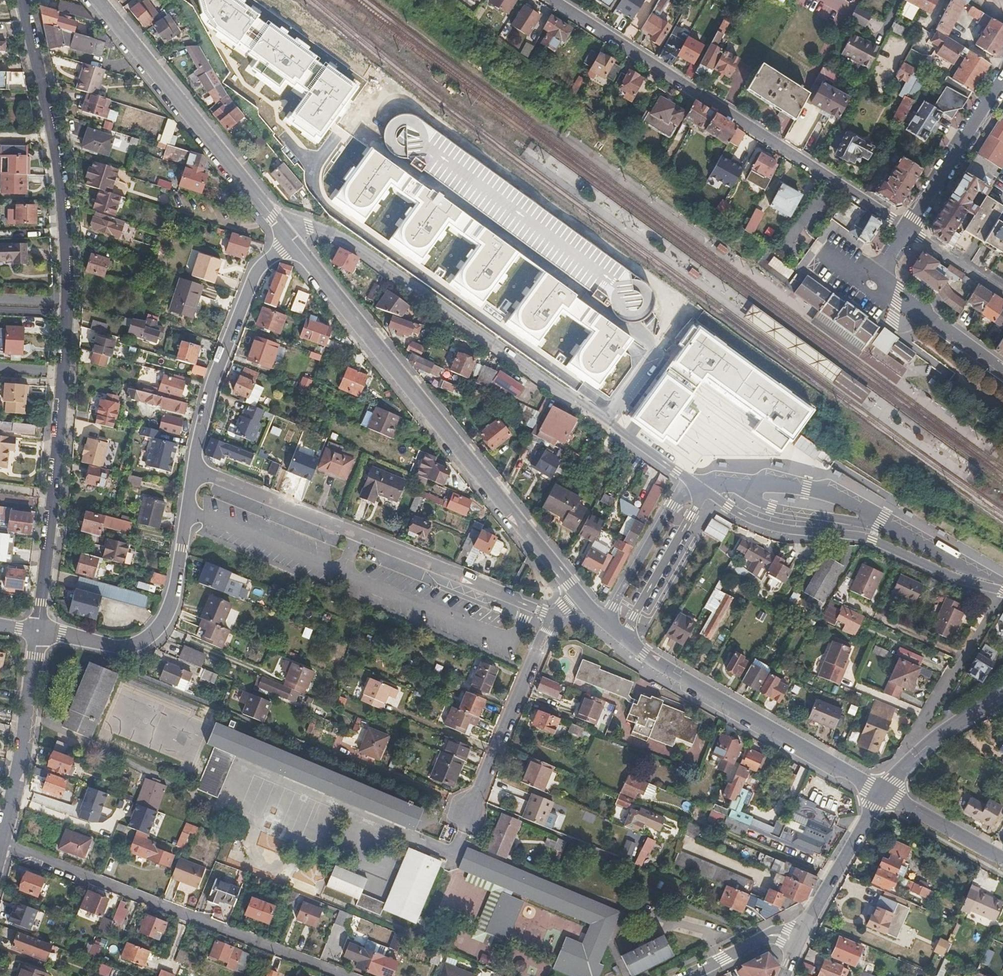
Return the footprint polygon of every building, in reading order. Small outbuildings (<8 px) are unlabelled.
[(94,20),(82,6),(63,0),(60,11),(94,20)] [(258,16),(237,0),(199,0),(203,13),(213,29),(239,44),(258,16)] [(515,0),(489,0),(488,2),(506,14),(515,0)] [(614,0),(594,0),(609,9),(614,0)] [(631,19),(642,0),(619,0),(614,9),(631,19)] [(668,0),(658,0),(650,11),(657,16),(668,0)] [(904,1),(906,1),(918,8),(928,14),(936,0),(905,0),(904,1)] [(964,3),(959,0),(950,0),(934,31),(936,32),(946,38),(964,3)] [(74,33),(78,22),(69,19),(70,17),(59,14),(60,11),(39,5),(44,24),(74,33)] [(152,20),(157,13),(152,7),(148,11),(144,5),(141,7),(139,5),(129,12),(142,28),(147,23),(151,28),(155,24),(152,20)] [(530,30),(540,15),(524,5),(515,20),(530,30)] [(977,22),(982,14),(970,7),(966,15),(977,22)] [(866,29),(871,17),(856,9),(850,20),(866,29)] [(155,24),(165,16),(162,11),(152,20),(155,24)] [(657,45),(669,27),(649,14),(639,32),(650,39),(649,40),(657,45)] [(1002,42),(1002,26),(982,14),(977,22),(978,22),(977,24),(985,29),(980,37),(978,35),(976,38),(978,40),(975,46),(994,57),(1002,42)] [(178,30),(166,15),(165,16),(155,24),(151,28),(163,42),(178,30)] [(552,50),(559,38),(564,41),(571,29),(548,17),(542,29),(547,32),(540,44),(552,50)] [(104,42),(89,37),(74,33),(44,24),(49,49),(65,45),(99,55),(104,42)] [(689,34),(675,26),(670,34),(685,42),(689,34)] [(314,60),(268,28),(251,51),(297,83),(314,60)] [(113,44),(103,33),(91,29),(89,37),(104,42),(113,44)] [(729,51),(739,34),(734,31),(725,49),(729,51)] [(986,70),(989,64),(946,38),(936,32),(929,44),(939,49),(935,57),(952,66),(958,56),(965,60),(954,78),(948,76),(942,86),(962,97),(968,99),(970,95),(986,70)] [(724,36),(718,33),(710,46),(716,50),(724,36)] [(677,55),(685,42),(670,34),(658,57),(671,65),(677,55)] [(842,55),(866,69),(864,73),(867,74),(879,49),(873,46),(872,47),(852,36),(842,55)] [(694,62),(703,47),(687,38),(685,42),(677,55),(690,63),(684,74),(692,79),(694,75),(700,65),(694,62)] [(226,96),(196,45),(185,45),(198,67),(192,70),(206,93),(207,92),(214,105),(220,100),(226,96)] [(709,72),(720,52),(716,50),(710,46),(700,65),(694,75),(700,78),(701,76),(707,79),(711,73),(709,72)] [(525,60),(530,49),(526,47),(521,56),(525,60)] [(738,63),(722,54),(712,71),(728,80),(738,63)] [(620,67),(613,63),(614,62),(603,56),(602,57),(597,55),(586,75),(593,78),(596,73),(604,78),(605,76),(612,80),(620,67)] [(94,95),(102,69),(84,63),(75,89),(88,93),(94,95)] [(808,94),(762,64),(746,90),(779,111),(776,115),(783,120),(786,116),(794,121),(805,101),(808,94)] [(926,78),(912,71),(902,65),(895,78),(914,88),(916,83),(922,86),(926,78)] [(643,80),(637,76),(638,75),(628,70),(626,74),(621,72),(614,84),(627,91),(625,94),(626,97),(631,100),(643,80)] [(350,89),(324,71),(293,114),(319,133),(350,89)] [(12,72),(13,84),(23,83),(23,72),(12,72)] [(823,111),(835,89),(841,78),(833,72),(829,79),(835,82),(831,90),(820,85),(819,87),(814,84),(808,94),(805,101),(816,107),(823,111)] [(573,98),(582,80),(577,78),(568,94),(573,98)] [(951,119),(958,107),(962,109),(968,99),(962,97),(942,86),(936,83),(932,90),(940,95),(932,108),(923,102),(916,113),(912,112),(911,114),(931,127),(940,113),(951,119)] [(915,99),(919,91),(914,88),(910,97),(915,99)] [(852,102),(848,100),(837,93),(838,91),(835,89),(823,111),(830,115),(837,119),(843,108),(847,111),(852,102)] [(107,109),(109,100),(94,95),(88,93),(82,111),(106,119),(109,109),(107,109)] [(669,136),(684,110),(676,106),(677,104),(669,100),(661,95),(650,113),(647,111),(641,120),(669,136)] [(227,131),(244,117),(226,96),(220,100),(224,105),(221,107),(219,106),(213,110),(215,113),(213,114),(227,131)] [(902,125),(914,101),(910,100),(909,102),(904,99),(893,121),(902,125)] [(737,128),(693,100),(682,122),(685,124),(687,119),(728,144),(730,141),(737,128)] [(922,141),(931,127),(911,114),(910,117),(912,118),(905,130),(922,141)] [(391,154),(620,320),(629,323),(635,323),(642,321),(647,316),(652,310),(652,304),(653,298),(651,292),(648,287),(642,281),(418,118),(408,115),(399,116),(394,118),(386,124),(384,135),(384,144),(391,154)] [(1000,117),(996,123),(989,134),(1002,144),(1002,119),(1000,117)] [(169,145),(176,124),(175,122),(167,119),(159,142),(169,145)] [(104,120),(102,127),(111,130),(113,122),(104,120)] [(680,128),(675,135),(682,139),(686,131),(680,128)] [(738,145),(744,133),(737,128),(730,141),(738,145)] [(107,155),(112,138),(87,130),(81,146),(107,155)] [(865,161),(871,150),(836,131),(828,147),(837,152),(834,157),(845,162),(846,162),(851,164),(855,156),(865,161)] [(885,138),(884,135),(880,133),(878,133),(875,138),(876,140),(881,143),(883,142),(885,138)] [(1002,166),(1002,144),(989,134),(977,154),(991,163),(1001,170),(1002,166)] [(136,145),(138,139),(130,137),(128,143),(136,145)] [(254,155),(267,144),(261,137),(249,148),(254,155)] [(202,156),(172,146),(169,145),(159,142),(158,142),(157,146),(166,149),(166,150),(165,151),(164,159),(168,160),(169,158),(187,164),(186,167),(201,172),(204,163),(205,160),(202,156)] [(1,175),(25,175),(28,175),(29,158),(25,158),(26,146),(0,146),(0,175),(1,175)] [(268,146),(262,150),(270,162),(276,158),(268,146)] [(663,169),(674,149),(669,147),(658,165),(663,169)] [(890,160),(895,153),(889,149),(884,157),(890,160)] [(412,179),(371,150),(334,202),(363,223),(389,186),(401,194),(412,179)] [(764,190),(778,165),(774,162),(775,161),(760,153),(745,180),(764,190)] [(991,163),(977,154),(972,162),(986,172),(991,163)] [(901,205),(923,170),(901,157),(889,175),(887,174),(874,193),(894,207),(897,206),(901,205)] [(117,169),(92,161),(90,164),(116,172),(117,169)] [(110,193),(116,172),(90,164),(90,167),(87,167),(84,177),(86,178),(84,185),(101,191),(110,193)] [(302,187),(282,164),(270,174),(290,197),(302,187)] [(978,178),(980,173),(969,166),(966,170),(978,178)] [(200,192),(205,178),(200,177),(201,172),(186,167),(185,167),(179,186),(200,192)] [(956,187),(948,200),(972,216),(977,209),(985,196),(989,189),(965,173),(956,187)] [(25,194),(25,175),(1,175),(1,193),(25,194)] [(158,178),(156,185),(169,188),(171,181),(158,178)] [(401,194),(416,205),(392,239),(421,259),(447,222),(462,233),(471,220),(412,179),(401,194)] [(114,190),(125,194),(128,184),(117,181),(114,190)] [(788,216),(800,196),(780,185),(769,205),(779,210),(777,213),(781,215),(782,213),(788,216)] [(114,216),(120,197),(110,193),(101,191),(98,199),(97,200),(94,209),(114,216)] [(1002,209),(1002,208),(985,196),(977,209),(972,216),(964,231),(982,243),(996,221),(1002,209)] [(725,214),(730,207),(721,200),(716,208),(725,214)] [(964,231),(972,216),(948,200),(930,227),(931,236),(945,244),(956,226),(964,231)] [(35,225),(35,206),(16,206),(16,214),(8,214),(8,224),(35,225)] [(750,233),(762,211),(756,208),(744,228),(750,233)] [(124,227),(104,220),(106,216),(94,212),(90,228),(120,238),(124,227)] [(869,243),(881,226),(880,221),(866,212),(861,220),(858,218),(854,226),(852,225),(848,232),(863,243),(869,243)] [(462,233),(480,246),(454,282),(483,303),(518,253),(471,220),(462,233)] [(996,221),(982,243),(1002,256),(1002,226),(996,221)] [(221,240),(224,230),(215,227),(212,237),(221,240)] [(244,258),(250,239),(233,233),(227,252),(244,258)] [(25,245),(0,245),(0,261),(13,260),(13,264),(25,264),(25,245)] [(167,256),(168,250),(159,247),(159,249),(162,254),(167,256)] [(349,271),(356,258),(339,249),(333,263),(349,271)] [(948,279),(942,274),(943,272),(957,282),(959,278),(961,280),(964,276),(948,265),(946,269),(930,259),(933,255),(928,252),(923,253),(923,254),(921,253),(911,269),(913,276),(910,281),(933,297),(936,292),(938,293),(946,283),(946,282),(948,279)] [(221,261),(199,253),(198,256),(191,276),(213,284),(216,274),(221,261)] [(103,277),(108,261),(91,256),(86,272),(103,277)] [(768,262),(783,277),(788,273),(772,258),(768,262)] [(289,276),(292,268),(280,264),(277,272),(289,276)] [(278,298),(286,278),(276,274),(268,293),(278,298)] [(585,304),(544,275),(509,322),(536,342),(561,308),(575,319),(585,304)] [(875,337),(877,335),(881,330),(872,324),(857,312),(848,306),(839,300),(807,276),(795,293),(793,296),(818,314),(834,325),(842,331),(844,333),(854,340),(858,343),(867,349),(875,337)] [(974,283),(964,276),(961,280),(972,287),(974,283)] [(192,318),(202,286),(180,280),(170,311),(192,318)] [(938,293),(945,303),(951,293),(946,283),(938,293)] [(982,312),(991,295),(977,285),(975,289),(967,302),(973,306),(973,307),(982,312)] [(405,305),(387,290),(373,307),(397,316),(405,305)] [(300,300),(303,293),(298,291),(293,304),(297,306),(300,300)] [(303,308),(309,296),(303,292),(303,293),(300,300),(297,306),(303,308)] [(275,307),(278,298),(268,293),(264,303),(275,307)] [(960,314),(966,303),(951,293),(945,303),(960,314)] [(1002,308),(1002,307),(1002,302),(991,295),(982,312),(981,313),(995,321),(1002,308)] [(297,306),(293,304),(290,313),(300,317),(303,308),(297,306)] [(575,319),(590,330),(565,364),(594,385),(630,337),(585,304),(575,319)] [(278,334),(285,317),(262,308),(256,325),(278,334)] [(1002,308),(995,321),(1002,326),(1002,308)] [(875,337),(867,349),(858,343),(854,340),(844,333),(842,331),(834,325),(818,314),(810,326),(895,389),(908,372),(887,357),(899,341),(884,329),(879,336),(877,335),(875,337)] [(414,331),(416,326),(392,317),(388,326),(397,330),(396,333),(398,334),(400,331),(402,332),(404,327),(414,331)] [(156,342),(159,333),(161,334),(164,327),(156,325),(158,321),(147,318),(146,321),(138,319),(134,331),(140,333),(138,337),(156,342)] [(327,338),(331,329),(306,319),(299,337),(324,346),(325,344),(327,338)] [(105,334),(107,326),(92,322),(90,330),(105,334)] [(22,355),(23,327),(7,327),(5,354),(22,355)] [(811,412),(694,327),(664,369),(627,420),(658,442),(695,390),(704,377),(724,392),(762,419),(753,431),(778,449),(786,438),(790,441),(811,412)] [(111,358),(115,343),(97,337),(92,353),(93,353),(107,357),(111,358)] [(270,369),(278,346),(255,338),(247,360),(270,369)] [(339,350),(341,345),(327,338),(325,344),(339,350)] [(420,356),(424,346),(411,341),(407,345),(405,349),(420,356)] [(194,364),(199,347),(182,342),(177,360),(194,364)] [(917,356),(898,343),(892,350),(891,353),(909,366),(917,356)] [(459,347),(457,351),(449,369),(467,377),(477,355),(459,347)] [(311,351),(309,357),(320,361),(322,355),(311,351)] [(105,366),(107,357),(93,353),(91,363),(105,366)] [(437,376),(442,367),(411,354),(408,361),(412,366),(435,377),(435,375),(437,376)] [(204,376),(207,368),(194,364),(192,372),(204,376)] [(489,387),(497,370),(484,364),(476,381),(489,387)] [(243,367),(239,377),(234,390),(241,394),(240,397),(247,400),(246,402),(248,403),(255,406),(263,386),(254,383),(258,373),(243,367)] [(360,397),(368,378),(348,369),(339,387),(360,397)] [(522,386),(499,372),(494,381),(517,395),(522,386)] [(298,388),(308,393),(313,380),(303,376),(298,388)] [(180,401),(185,382),(164,377),(159,396),(180,401)] [(454,386),(441,380),(437,387),(440,388),(451,393),(454,386)] [(24,414),(26,394),(28,394),(29,385),(6,383),(5,393),(1,393),(1,399),(4,399),(4,401),(6,401),(5,413),(24,414)] [(180,401),(159,396),(152,394),(152,392),(144,390),(143,392),(129,389),(127,398),(146,403),(147,407),(154,408),(157,406),(158,402),(162,403),(161,408),(185,413),(188,403),(180,401)] [(113,429),(119,406),(116,405),(118,398),(108,396),(106,403),(101,401),(95,424),(113,429)] [(248,403),(242,417),(240,416),(236,427),(230,424),(227,432),(228,434),(230,437),(239,441),(241,438),(253,442),(261,424),(258,423),(264,410),(255,406),(248,403)] [(391,438),(400,417),(370,404),(361,425),(391,438)] [(563,439),(573,420),(551,408),(541,427),(535,424),(530,435),(537,438),(557,449),(562,440),(563,439)] [(178,434),(181,418),(163,413),(160,429),(178,434)] [(509,434),(497,419),(479,433),(491,449),(509,434)] [(34,425),(0,421),(0,431),(33,434),(34,425)] [(168,472),(175,444),(158,439),(160,431),(141,427),(139,436),(152,439),(145,466),(168,472)] [(10,458),(13,458),(15,437),(0,435),(0,466),(9,467),(10,458)] [(533,446),(537,438),(530,435),(526,442),(533,446)] [(564,452),(572,438),(569,435),(561,451),(564,452)] [(100,468),(107,444),(88,438),(86,446),(84,446),(81,455),(83,456),(81,463),(100,468)] [(230,457),(234,447),(211,438),(204,454),(218,459),(219,453),(230,457)] [(236,447),(234,447),(230,457),(248,464),(252,454),(236,447)] [(423,457),(425,452),(412,447),(409,452),(423,457)] [(551,477),(564,452),(561,451),(557,449),(552,460),(534,451),(528,462),(550,474),(549,475),(551,477)] [(346,479),(354,460),(328,450),(321,468),(346,479)] [(450,471),(435,465),(438,458),(426,453),(417,475),(419,476),(428,479),(428,478),(444,485),(450,471)] [(275,476),(279,464),(272,462),(268,474),(275,476)] [(398,501),(406,480),(373,466),(360,498),(374,504),(378,493),(398,501)] [(103,488),(107,473),(89,468),(85,483),(103,488)] [(295,483),(299,472),(288,468),(284,478),(295,483)] [(300,485),(305,474),(299,472),(295,483),(300,485)] [(644,524),(664,485),(667,479),(659,473),(639,510),(618,499),(620,511),(628,515),(635,519),(644,524)] [(140,487),(142,479),(128,475),(126,483),(140,487)] [(427,485),(429,480),(428,479),(419,476),(417,481),(427,485)] [(550,511),(562,490),(554,486),(543,507),(550,511)] [(584,509),(575,505),(578,499),(562,490),(550,511),(565,519),(562,525),(573,530),(584,509)] [(449,504),(423,493),(421,499),(425,501),(447,510),(447,508),(466,516),(471,502),(453,494),(449,504)] [(608,506),(611,499),(602,495),(599,501),(608,506)] [(157,529),(164,502),(144,497),(138,524),(157,529)] [(419,515),(425,501),(421,499),(416,497),(409,511),(419,515)] [(32,515),(10,512),(11,508),(0,507),(0,520),(9,522),(30,525),(32,515)] [(100,525),(101,518),(84,513),(80,532),(97,536),(100,525)] [(713,513),(703,533),(721,542),(731,522),(713,513)] [(114,520),(114,518),(102,515),(101,518),(100,525),(112,528),(113,523),(114,520)] [(592,543),(599,529),(602,523),(588,515),(578,536),(592,543)] [(627,534),(635,519),(628,515),(620,531),(627,534)] [(424,538),(429,525),(412,517),(410,521),(413,522),(408,531),(424,538)] [(126,532),(128,522),(117,519),(114,518),(114,520),(113,523),(112,528),(126,532)] [(632,546),(644,524),(635,519),(627,534),(623,542),(632,546)] [(8,531),(9,523),(1,522),(1,527),(0,534),(7,535),(8,531)] [(29,534),(30,525),(9,522),(9,523),(8,531),(29,534)] [(473,546),(479,533),(473,530),(463,549),(469,553),(473,546)] [(488,554),(488,553),(496,556),(498,555),(503,546),(502,543),(495,539),(481,531),(479,533),(473,546),(478,549),(488,554)] [(12,552),(16,553),(16,549),(12,548),(14,536),(7,535),(0,534),(0,562),(10,564),(12,552)] [(122,564),(127,544),(106,539),(101,558),(102,559),(122,564)] [(767,573),(776,557),(768,552),(752,543),(751,544),(743,540),(737,551),(744,555),(744,557),(753,562),(748,573),(749,574),(761,583),(767,573)] [(610,589),(632,546),(623,542),(603,579),(604,579),(601,584),(610,589)] [(474,557),(478,549),(473,546),(469,553),(469,554),(474,557)] [(605,564),(609,555),(606,553),(602,560),(587,552),(580,565),(596,573),(602,563),(605,564)] [(95,567),(93,571),(98,573),(102,559),(80,553),(80,556),(97,560),(95,567)] [(468,568),(474,557),(469,554),(463,565),(468,568)] [(95,567),(97,560),(80,556),(79,555),(75,573),(92,578),(93,571),(95,567)] [(781,566),(784,562),(778,559),(776,557),(767,573),(785,584),(791,572),(781,566)] [(821,600),(842,565),(827,557),(807,592),(811,594),(808,600),(815,604),(818,599),(821,600)] [(222,592),(230,572),(207,563),(199,583),(222,592)] [(21,590),(24,573),(29,574),(30,567),(14,564),(13,571),(7,569),(3,587),(21,590)] [(871,601),(883,576),(884,574),(864,564),(863,567),(851,591),(871,601)] [(163,587),(166,576),(152,573),(150,583),(163,587)] [(761,583),(749,574),(741,584),(747,589),(749,585),(757,590),(761,583)] [(916,602),(920,593),(923,586),(901,576),(893,594),(902,598),(903,596),(916,602)] [(94,618),(100,597),(111,600),(116,588),(78,577),(68,611),(94,618)] [(722,577),(719,582),(706,605),(703,609),(711,613),(700,634),(709,639),(732,599),(719,592),(727,579),(722,577)] [(146,609),(149,597),(116,588),(111,600),(146,609)] [(223,626),(231,605),(211,596),(202,617),(223,626)] [(952,640),(964,614),(958,611),(961,604),(948,598),(932,631),(952,640)] [(864,617),(842,607),(841,611),(833,608),(835,604),(829,601),(828,605),(829,605),(823,616),(824,616),(822,619),(834,625),(836,620),(845,625),(842,631),(855,637),(864,617)] [(682,645),(694,625),(678,615),(666,635),(682,645)] [(221,648),(228,629),(223,626),(202,617),(201,617),(197,626),(206,630),(202,640),(221,648)] [(304,627),(301,637),(309,639),(312,630),(304,627)] [(849,661),(846,659),(850,649),(833,641),(818,677),(839,685),(849,661)] [(986,662),(993,649),(983,643),(975,656),(986,662)] [(886,651),(874,646),(871,651),(883,657),(886,651)] [(186,648),(183,655),(181,660),(202,669),(207,657),(186,648)] [(925,659),(901,649),(898,656),(921,667),(925,659)] [(738,677),(746,663),(742,661),(743,658),(735,653),(726,670),(738,677)] [(980,683),(990,664),(986,662),(975,656),(963,674),(972,679),(971,680),(972,682),(976,684),(978,684),(979,682),(980,683)] [(701,722),(685,716),(686,713),(662,703),(663,700),(651,695),(650,697),(640,694),(638,700),(632,698),(629,695),(632,687),(630,686),(632,681),(601,669),(601,666),(583,659),(575,678),(624,698),(632,705),(626,720),(635,723),(632,731),(672,746),(676,738),(693,744),(701,722)] [(304,695),(313,672),(285,660),(282,668),(289,672),(283,686),(292,689),(304,695)] [(912,684),(918,673),(929,678),(932,672),(921,667),(919,669),(899,660),(884,693),(898,700),(902,691),(901,690),(902,687),(912,692),(915,685),(912,684)] [(90,737),(117,673),(92,662),(64,725),(90,737)] [(487,692),(496,668),(480,662),(471,685),(487,692)] [(184,692),(188,683),(191,674),(166,664),(160,680),(176,686),(175,688),(184,692)] [(757,690),(766,675),(750,666),(742,681),(757,690)] [(215,682),(218,675),(204,669),(201,677),(215,682)] [(459,688),(463,678),(450,673),(447,683),(459,688)] [(760,691),(769,696),(778,701),(778,702),(787,687),(777,682),(778,680),(770,675),(760,691)] [(287,700),(292,689),(283,686),(263,677),(259,688),(287,700)] [(556,698),(561,685),(542,677),(537,690),(556,698)] [(395,699),(399,690),(371,678),(367,688),(388,697),(388,696),(395,699)] [(382,710),(388,697),(367,688),(362,702),(382,710)] [(476,717),(483,699),(466,691),(459,709),(476,717)] [(594,724),(604,701),(585,693),(576,717),(594,724)] [(262,722),(270,703),(250,695),(242,714),(262,722)] [(339,696),(336,705),(343,707),(346,698),(339,696)] [(834,729),(841,710),(816,700),(808,719),(834,729)] [(871,711),(875,713),(891,719),(895,709),(875,700),(871,711)] [(552,716),(555,709),(542,703),(539,710),(552,716)] [(613,716),(617,706),(611,704),(607,714),(613,716)] [(952,711),(943,705),(941,710),(944,716),(952,711)] [(474,726),(477,717),(476,717),(459,709),(451,706),(445,721),(464,728),(466,723),(474,726)] [(552,732),(558,718),(552,716),(539,710),(537,710),(532,724),(552,732)] [(875,713),(871,711),(870,714),(872,715),(859,746),(876,753),(891,719),(875,713)] [(464,728),(445,721),(443,725),(462,733),(464,728)] [(421,809),(321,767),(214,723),(206,743),(213,746),(196,787),(217,796),(234,755),(413,829),(421,809)] [(581,735),(584,728),(573,724),(570,730),(581,735)] [(378,758),(388,735),(368,727),(359,750),(378,758)] [(734,763),(743,744),(722,735),(711,759),(717,761),(714,769),(728,775),(733,763),(734,763)] [(462,759),(468,745),(448,737),(443,751),(459,758),(462,759)] [(64,752),(67,744),(55,740),(52,748),(64,752)] [(453,773),(459,758),(443,751),(441,750),(431,776),(452,784),(456,774),(453,773)] [(756,772),(763,755),(749,750),(745,761),(742,759),(739,765),(749,770),(756,772)] [(68,765),(70,758),(70,757),(52,751),(47,766),(54,768),(53,771),(59,773),(60,770),(70,774),(72,767),(68,765)] [(547,778),(552,767),(531,758),(526,770),(547,778)] [(748,807),(754,794),(741,789),(749,770),(739,765),(732,784),(728,783),(723,796),(731,800),(727,810),(714,805),(711,811),(725,816),(750,827),(753,819),(739,814),(743,805),(748,807)] [(60,795),(65,780),(48,774),(48,771),(34,766),(32,773),(45,778),(42,789),(60,795)] [(541,791),(547,778),(526,770),(521,782),(541,791)] [(791,787),(797,774),(786,770),(781,783),(791,787)] [(156,811),(165,785),(144,777),(135,803),(153,809),(156,811)] [(641,794),(645,785),(626,777),(618,794),(621,795),(622,793),(634,799),(635,793),(637,793),(641,794)] [(98,815),(106,792),(87,785),(80,809),(81,809),(78,818),(90,822),(101,822),(106,818),(98,815)] [(654,789),(645,785),(641,794),(650,798),(654,789)] [(543,826),(552,803),(532,794),(522,817),(543,826)] [(627,809),(630,800),(618,795),(614,804),(627,809)] [(989,826),(999,805),(987,799),(983,805),(970,798),(963,811),(989,826)] [(830,845),(835,830),(834,830),(838,818),(796,799),(785,825),(776,821),(774,828),(771,835),(822,857),(827,844),(830,845)] [(683,802),(682,805),(683,808),(685,810),(689,809),(691,806),(690,802),(687,801),(683,802)] [(153,809),(135,803),(132,802),(130,810),(133,811),(127,827),(136,830),(144,833),(153,809)] [(639,833),(642,825),(657,831),(662,821),(639,811),(638,813),(629,810),(623,827),(639,833)] [(721,827),(725,816),(711,811),(708,821),(721,827)] [(506,855),(520,821),(505,815),(491,849),(506,855)] [(771,835),(774,828),(753,819),(750,827),(771,835)] [(199,827),(185,822),(175,845),(181,847),(183,848),(188,833),(195,836),(199,827)] [(126,826),(118,823),(116,829),(124,832),(126,826)] [(696,839),(700,828),(687,823),(683,834),(695,839),(696,839)] [(84,857),(90,838),(65,829),(58,848),(84,857)] [(172,854),(152,846),(153,843),(146,839),(147,834),(144,833),(136,830),(129,850),(168,865),(172,854)] [(561,852),(565,841),(557,838),(553,849),(561,852)] [(907,846),(891,838),(886,849),(904,857),(907,846)] [(621,852),(631,856),(636,843),(626,839),(621,852)] [(648,853),(653,842),(645,839),(634,864),(639,867),(646,852),(648,853)] [(551,882),(466,847),(458,868),(467,872),(503,887),(485,933),(493,937),(505,941),(522,900),(510,895),(511,891),(522,895),(590,923),(582,943),(564,937),(552,968),(572,975),(597,975),(602,964),(598,963),(620,910),(551,882)] [(415,922),(438,867),(443,869),(445,864),(441,862),(440,861),(407,848),(385,901),(362,892),(367,878),(335,864),(326,885),(358,898),(355,904),(381,914),(382,909),(415,922)] [(897,863),(898,859),(902,861),(904,857),(886,849),(883,857),(879,856),(875,865),(892,873),(894,874),(900,876),(904,866),(897,863)] [(748,895),(753,882),(717,866),(679,851),(674,863),(726,885),(748,895)] [(756,861),(771,867),(770,869),(785,876),(812,887),(815,882),(817,877),(759,853),(756,861)] [(198,886),(204,867),(178,857),(171,876),(198,886)] [(890,885),(894,874),(892,873),(875,865),(869,880),(885,887),(887,884),(890,885)] [(233,905),(239,891),(242,882),(246,872),(242,870),(235,886),(216,879),(208,900),(217,904),(219,899),(233,905)] [(40,896),(46,880),(26,872),(20,888),(40,896)] [(490,944),(493,937),(485,933),(503,887),(467,872),(465,879),(490,890),(471,936),(490,944)] [(805,900),(812,887),(785,876),(773,905),(785,910),(805,900)] [(925,882),(916,878),(914,882),(924,887),(925,882)] [(923,895),(927,888),(924,887),(914,882),(912,881),(909,889),(923,895)] [(969,884),(960,903),(957,909),(965,912),(967,909),(992,920),(993,918),(1001,902),(976,891),(978,888),(969,884)] [(743,908),(748,895),(726,885),(719,903),(741,912),(743,908)] [(293,905),(298,893),(286,888),(281,901),(293,905)] [(897,936),(907,911),(910,902),(883,890),(881,895),(878,894),(873,906),(875,906),(872,915),(869,914),(866,924),(897,936)] [(100,916),(107,899),(94,893),(94,896),(93,897),(84,894),(78,908),(100,916)] [(765,920),(785,910),(773,905),(748,895),(743,908),(754,912),(765,920)] [(266,922),(272,906),(250,897),(244,913),(266,922)] [(320,909),(318,908),(320,902),(306,897),(304,903),(303,902),(296,919),(314,926),(320,909)] [(111,921),(110,925),(112,926),(114,922),(121,924),(127,909),(123,907),(125,901),(120,900),(111,921)] [(30,930),(37,911),(18,903),(14,914),(11,913),(8,921),(30,930)] [(347,930),(353,916),(338,910),(333,924),(347,930)] [(158,939),(165,921),(146,914),(139,931),(158,939)] [(110,925),(111,921),(102,917),(97,930),(106,933),(110,925)] [(45,961),(51,944),(33,938),(28,936),(18,932),(12,948),(45,961)] [(396,952),(403,935),(395,932),(389,949),(396,952)] [(150,943),(134,937),(135,934),(131,933),(128,941),(148,949),(150,943)] [(672,956),(663,935),(620,957),(630,975),(634,975),(672,956)] [(854,966),(862,947),(839,937),(830,956),(854,966)] [(945,955),(950,941),(939,937),(933,951),(945,955)] [(227,943),(215,938),(209,955),(216,957),(216,955),(229,960),(227,965),(235,967),(237,962),(246,965),(251,952),(241,949),(227,943)] [(366,940),(363,949),(347,944),(343,956),(354,960),(357,961),(355,967),(365,971),(372,952),(376,944),(366,940)] [(143,965),(148,949),(128,941),(127,941),(121,957),(143,965)] [(98,958),(101,945),(86,942),(84,956),(98,958)] [(386,948),(376,944),(372,952),(365,971),(376,975),(377,973),(385,975),(390,975),(395,962),(383,957),(386,948)] [(436,966),(441,951),(434,948),(429,963),(436,966)] [(777,966),(766,954),(765,954),(741,965),(743,968),(737,973),(739,975),(746,975),(748,974),(750,975),(772,975),(777,966)] [(849,968),(824,959),(817,975),(846,975),(849,968)] [(949,962),(943,959),(936,975),(943,975),(949,962)] [(475,975),(443,963),(438,975),(474,975),(475,975)] [(47,974),(21,964),(17,975),(47,975),(47,974)]
